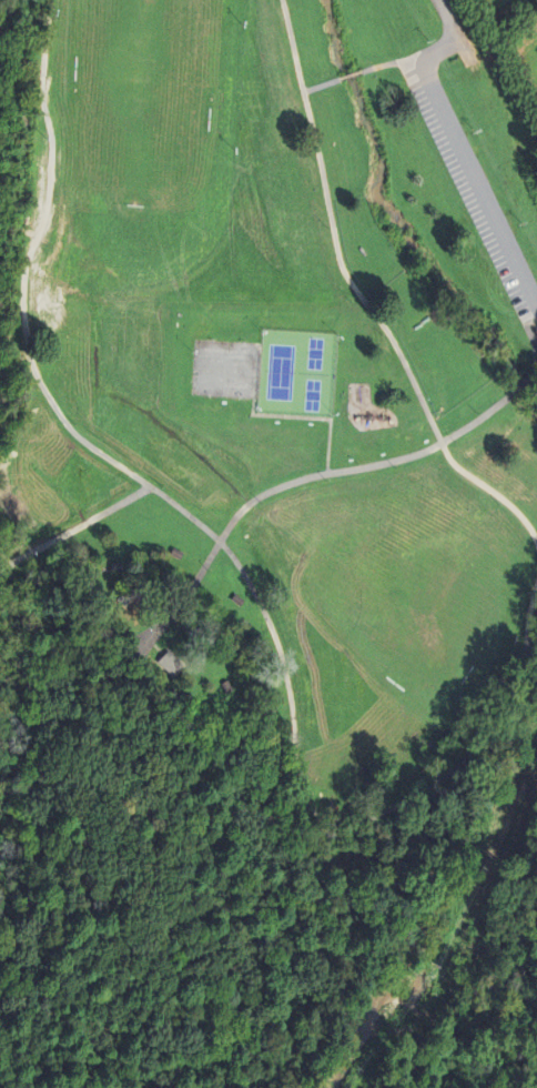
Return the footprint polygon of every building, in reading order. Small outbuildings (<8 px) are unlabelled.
[(174,551),(183,555),(180,562),(171,556),(174,551)] [(235,596),(244,603),(241,608),(231,601),(235,596)] [(183,667),(173,678),(158,664),(169,653),(183,667)] [(227,683),(233,693),(227,695),(222,685),(227,683)]
